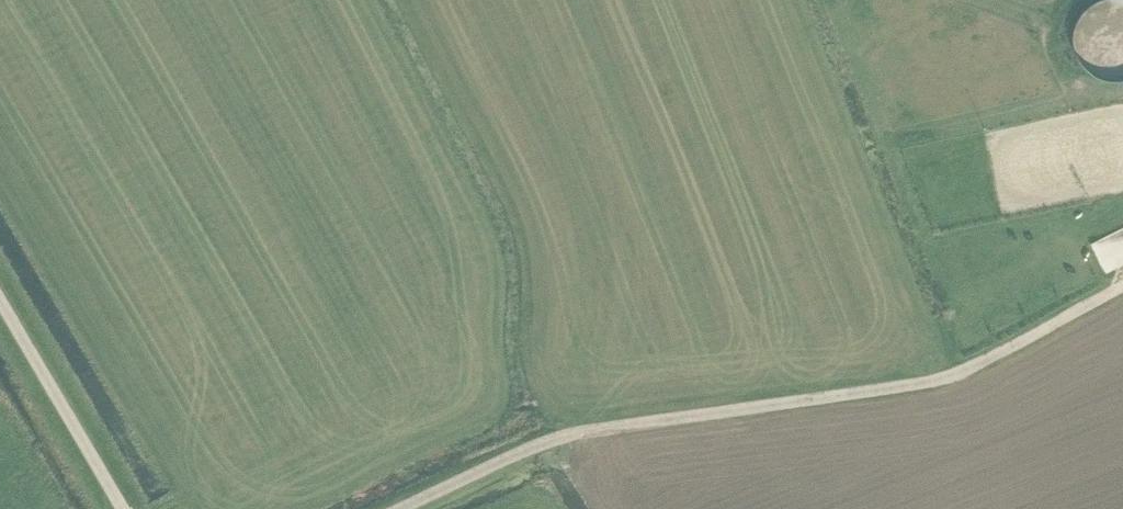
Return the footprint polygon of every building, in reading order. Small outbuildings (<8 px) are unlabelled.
[(1091,10),(1096,30),(1100,29),(1104,43),(1101,44),(1108,73),(1122,69),(1122,3),(1091,10)] [(1122,266),(1113,237),(1094,244),(1103,273),(1122,266)]
